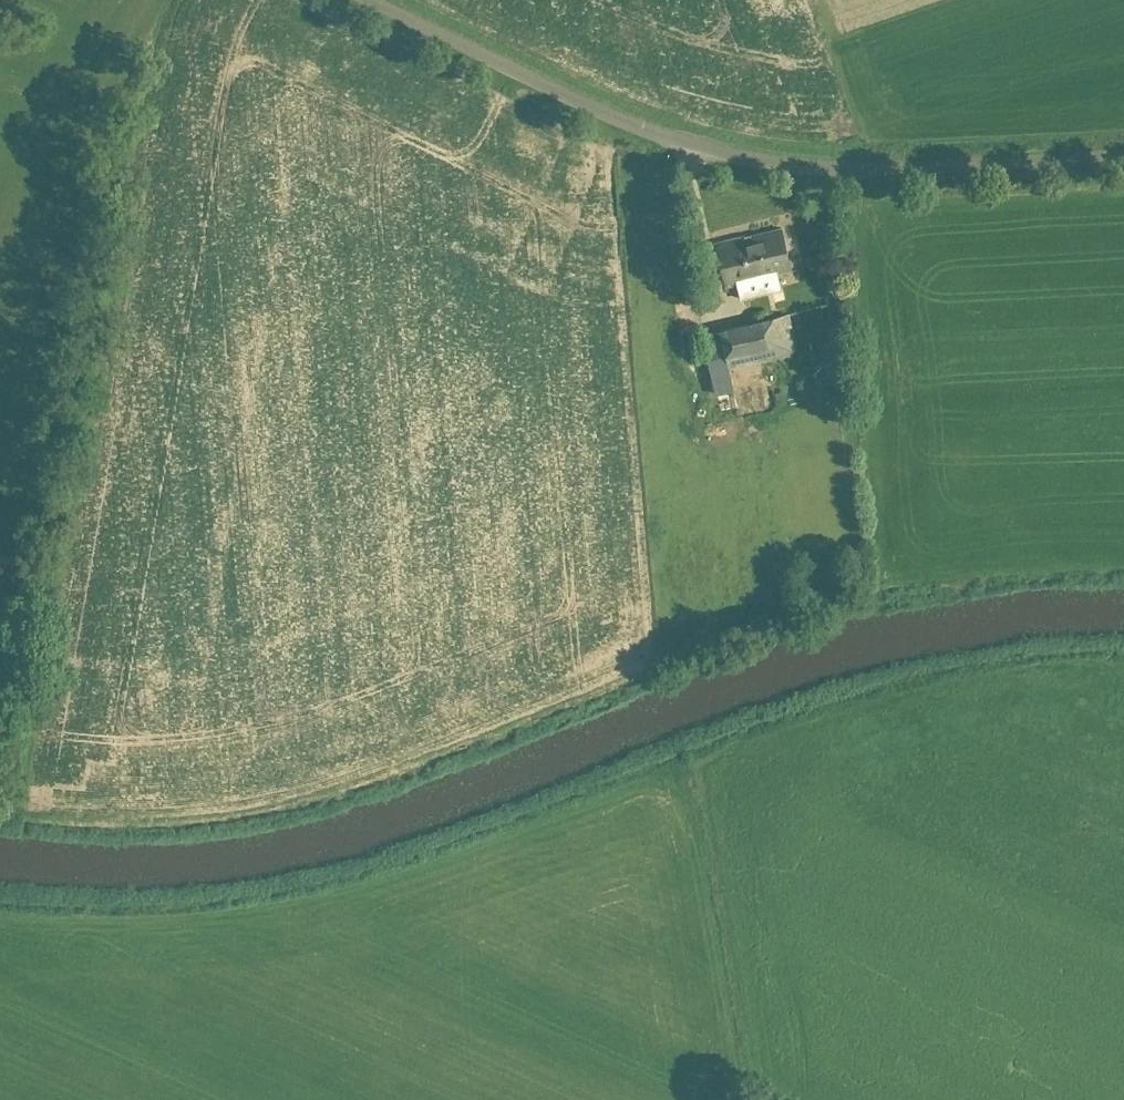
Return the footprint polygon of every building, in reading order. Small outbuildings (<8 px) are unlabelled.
[(727,289),(791,273),(780,230),(745,239),(744,237),(716,244),(727,289)] [(681,306),(684,316),(703,310),(700,300),(681,306)] [(728,371),(798,355),(789,315),(715,333),(728,371)]
